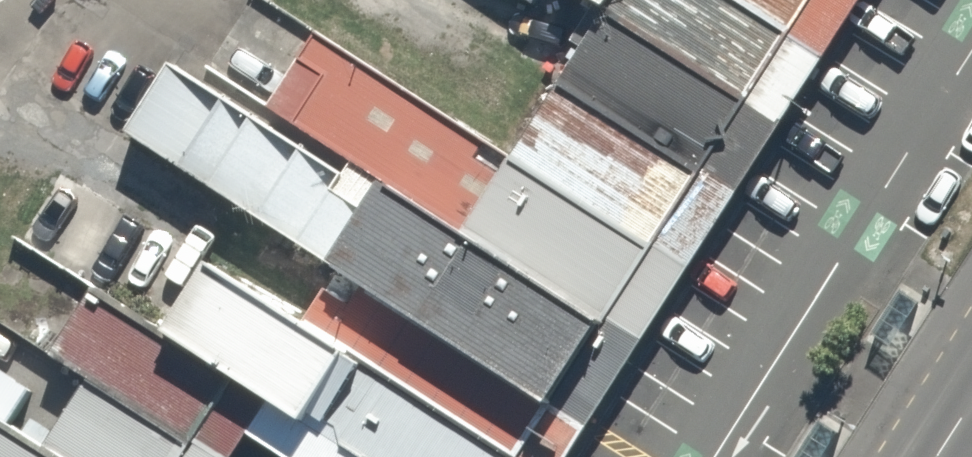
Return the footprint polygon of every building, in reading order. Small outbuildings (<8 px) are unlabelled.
[(688,106),(735,35),(681,0),(526,0),(543,11),(688,106)] [(735,35),(757,0),(681,0),(735,35)] [(502,75),(647,169),(688,106),(543,11),(502,75)] [(207,93),(549,317),(598,243),(454,149),(255,19),(207,93)] [(134,46),(81,126),(496,398),(549,317),(207,93),(134,46)] [(454,149),(598,243),(647,169),(502,75),(454,149)] [(216,260),(170,331),(276,397),(312,420),(357,348),(216,260)] [(231,456),(239,456),(254,433),(276,397),(170,331),(98,286),(54,356),(90,378),(196,445),(200,438),(231,456)] [(357,348),(312,420),(276,397),(254,433),(291,456),(522,456),(357,348)] [(48,446),(12,422),(34,391),(0,368),(0,456),(64,456),(48,446)] [(64,456),(231,456),(200,438),(196,445),(90,378),(48,446),(64,456)]
